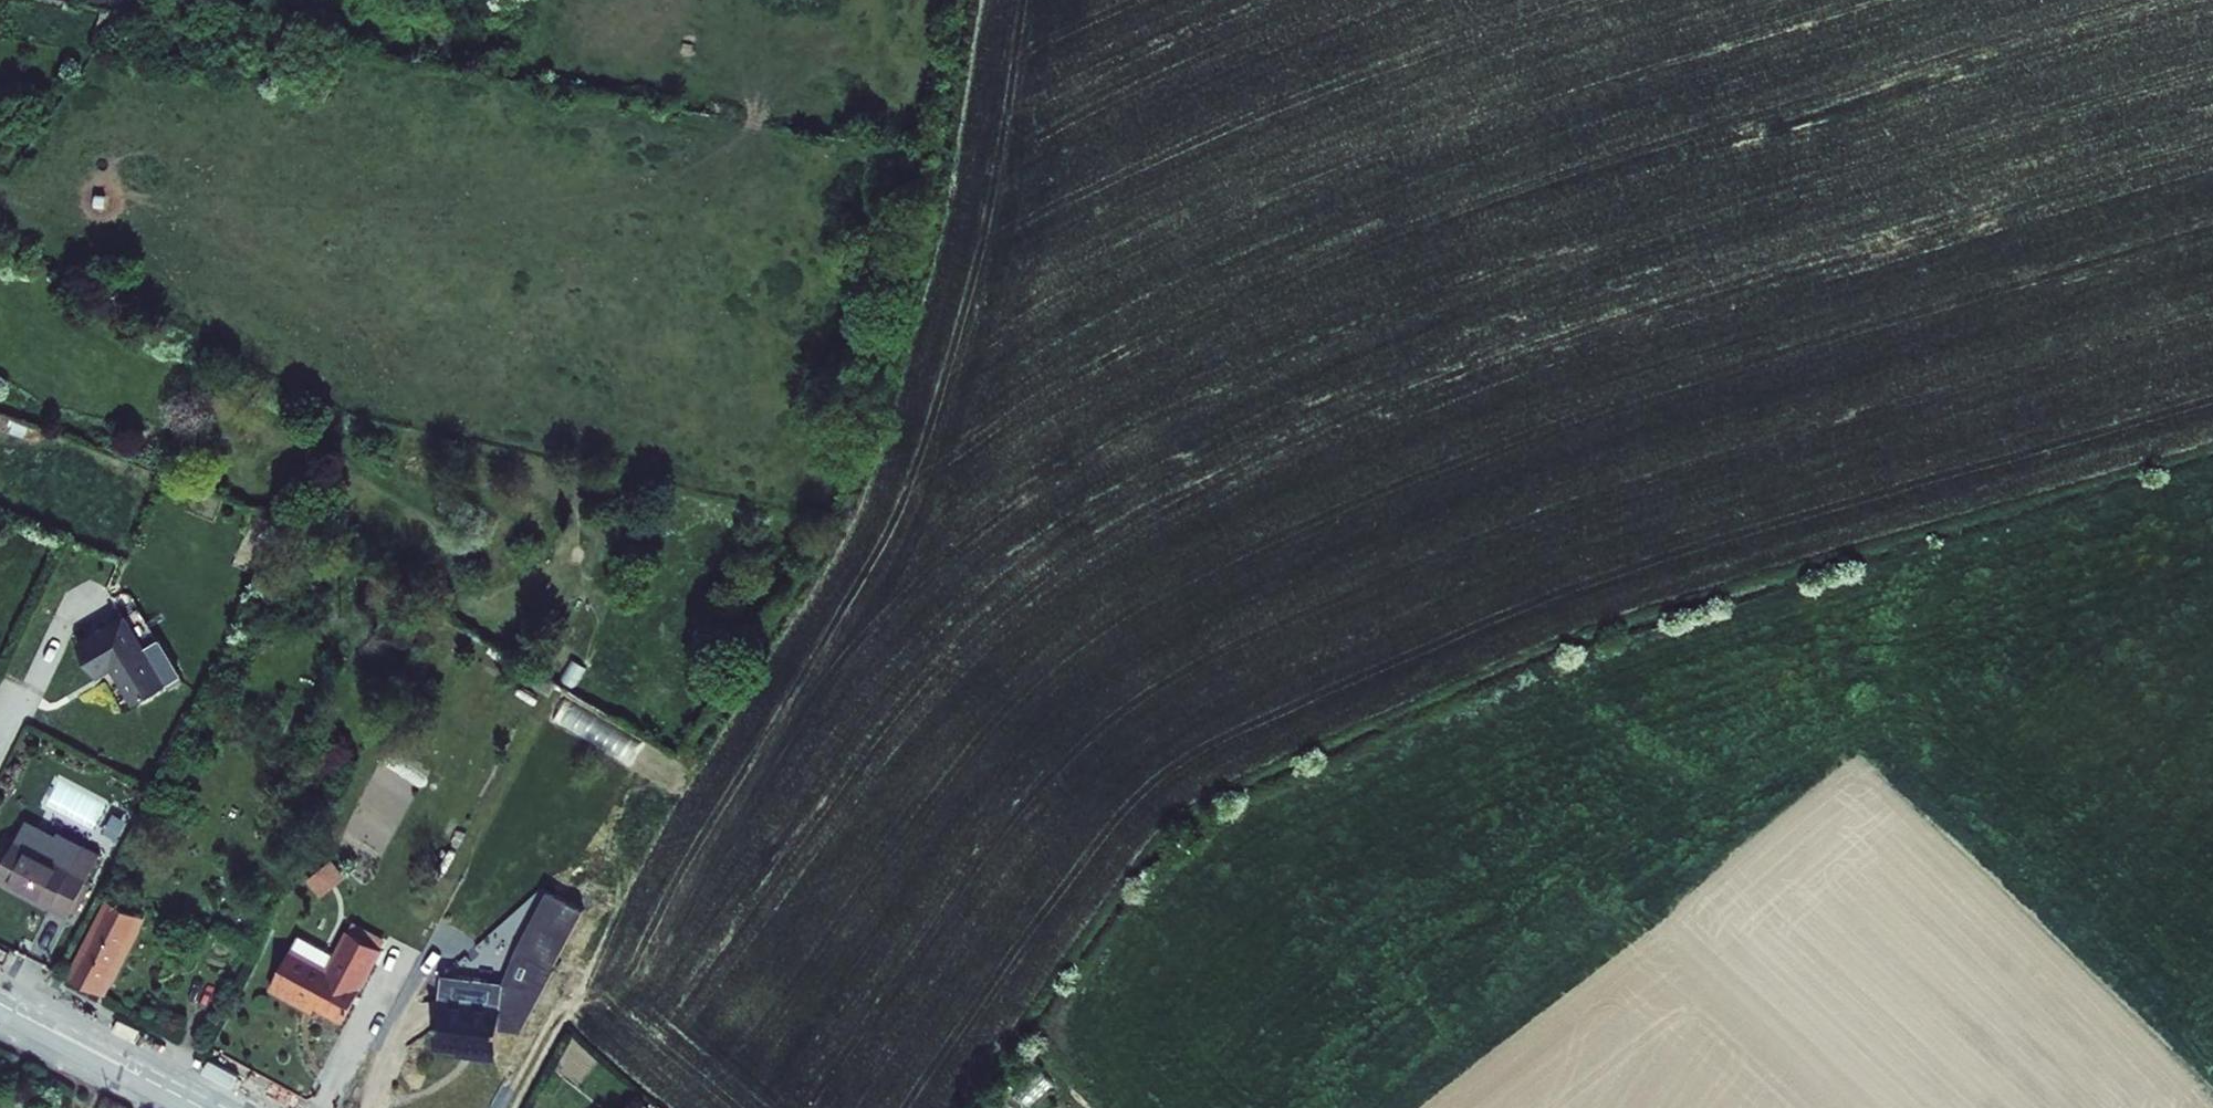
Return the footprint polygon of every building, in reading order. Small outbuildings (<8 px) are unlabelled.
[(153,649),(134,618),(89,645),(108,675),(119,669),(140,705),(174,685),(153,649)] [(188,676),(167,641),(153,649),(174,685),(188,676)] [(0,873),(0,875),(75,915),(110,850),(63,824),(58,833),(30,818),(0,873)] [(335,858),(311,878),(324,894),(348,873),(335,858)] [(151,913),(120,897),(81,971),(112,987),(151,913)] [(366,924),(363,930),(394,947),(398,941),(366,924)] [(348,955),(312,936),(285,986),(316,1003),(319,998),(357,1019),(395,948),(394,947),(363,930),(362,930),(348,955)] [(453,1003),(447,1045),(508,1056),(515,1013),(493,1010),(497,989),(477,986),(471,986),(466,988),(462,990),(458,994),(455,998),(453,1003)] [(1030,1102),(1055,1083),(1045,1069),(1020,1088),(1030,1102)]
